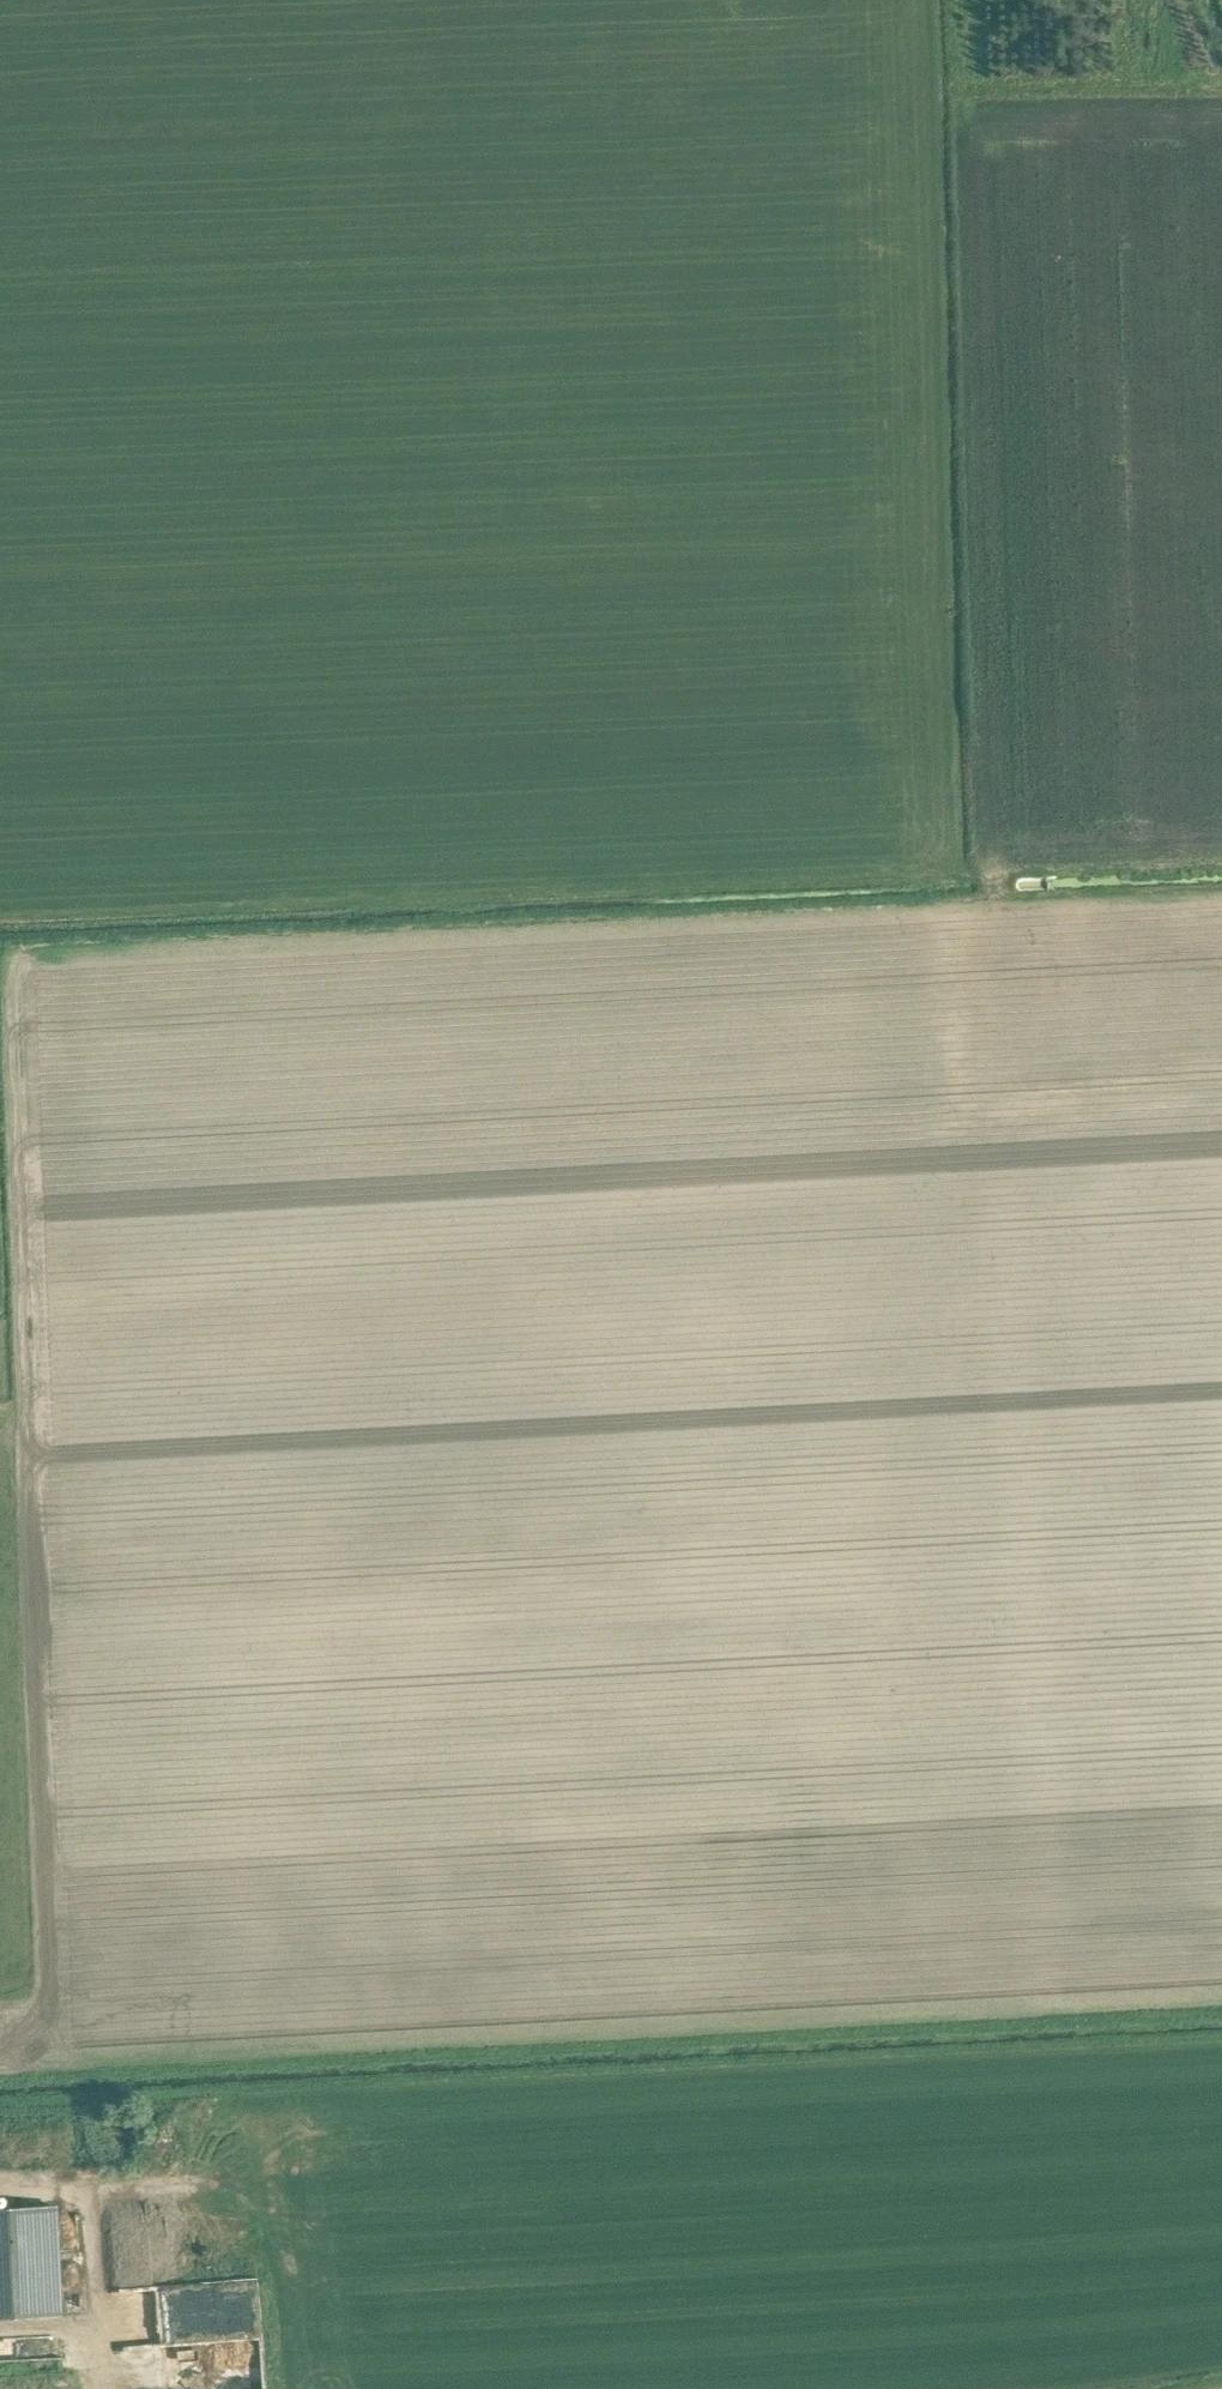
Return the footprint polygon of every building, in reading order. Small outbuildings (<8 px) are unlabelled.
[(64,2316),(58,2205),(0,2208),(0,2319),(64,2316)] [(259,2329),(252,2276),(215,2281),(222,2334),(259,2329)]
